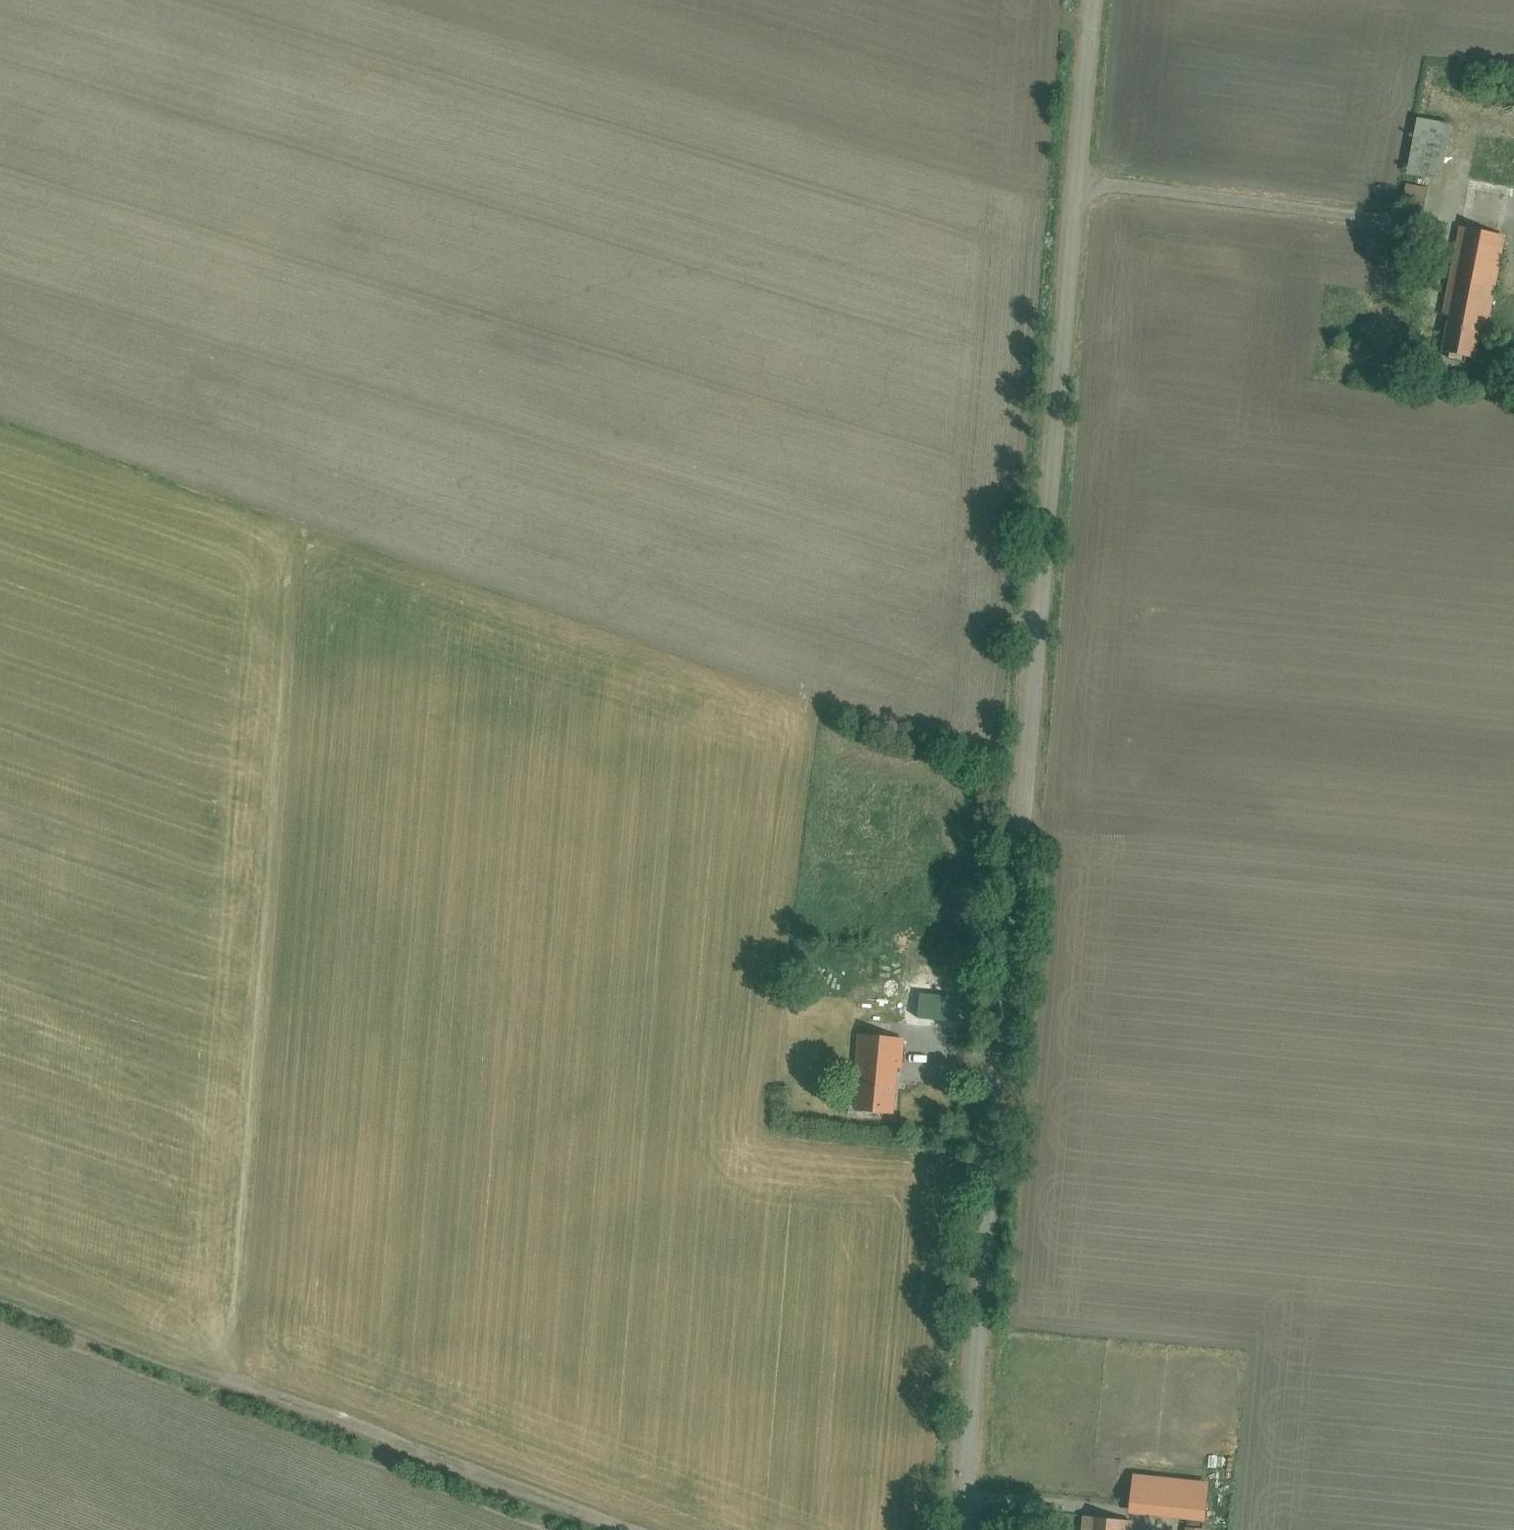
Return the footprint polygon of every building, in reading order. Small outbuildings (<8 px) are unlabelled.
[(1420,122),(1408,176),(1443,184),(1456,131),(1420,122)] [(1507,239),(1462,229),(1435,349),(1481,359),(1507,239)] [(851,1106),(894,1111),(902,1039),(859,1034),(851,1106)] [(1209,1481),(1135,1474),(1131,1514),(1206,1521),(1209,1481)] [(1078,1516),(1077,1529),(1127,1529),(1128,1520),(1078,1516)]
